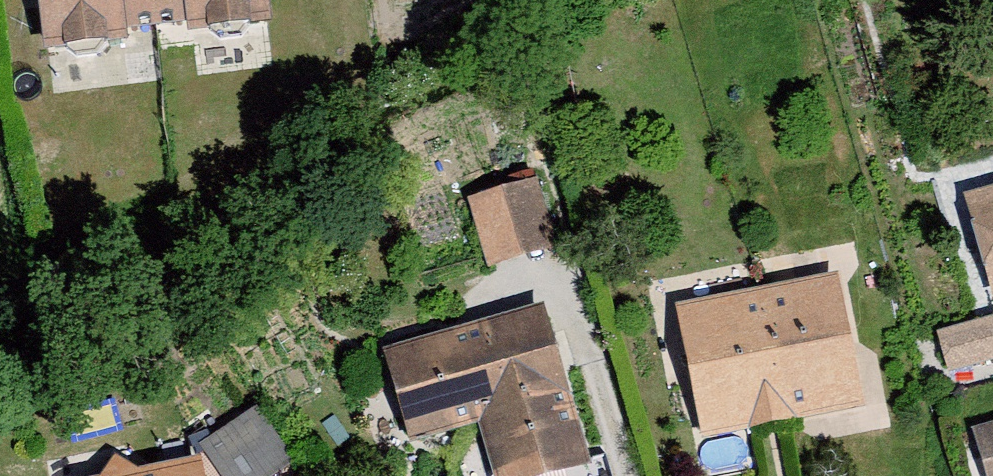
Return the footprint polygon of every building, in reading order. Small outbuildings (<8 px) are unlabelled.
[(66,54),(268,34),(264,0),(60,0),(66,54)] [(565,246),(548,177),(482,193),(498,262),(565,246)] [(836,277),(675,309),(701,444),(862,412),(836,277)] [(517,475),(559,475),(602,465),(556,286),(392,328),(417,428),(499,407),(517,475)] [(949,377),(992,365),(992,319),(937,334),(949,377)] [(219,475),(281,475),(295,466),(256,410),(200,448),(219,475)] [(985,475),(992,475),(992,427),(973,433),(985,475)] [(114,463),(105,475),(135,475),(114,463)] [(202,465),(144,475),(205,475),(202,465)]
